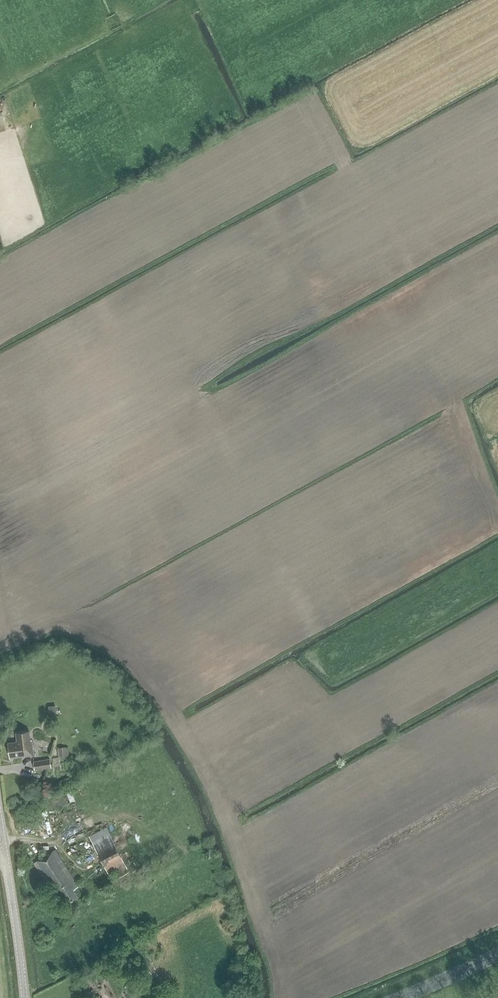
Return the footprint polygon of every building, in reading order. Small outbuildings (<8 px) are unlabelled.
[(58,704),(51,705),(51,716),(59,715),(58,704)] [(32,740),(30,740),(29,730),(16,732),(17,742),(9,743),(10,758),(34,755),(32,740)] [(65,747),(58,747),(59,757),(66,756),(66,752),(65,747)] [(51,767),(50,758),(33,761),(35,770),(51,767)] [(48,808),(70,803),(67,790),(45,796),(48,808)] [(128,869),(106,827),(89,836),(110,878),(128,869)] [(74,890),(79,887),(56,850),(34,863),(51,891),(57,886),(68,904),(78,897),(74,890)] [(113,956),(108,958),(112,966),(116,964),(115,961),(116,960),(113,956)] [(160,986),(157,978),(148,982),(152,990),(160,986)]
